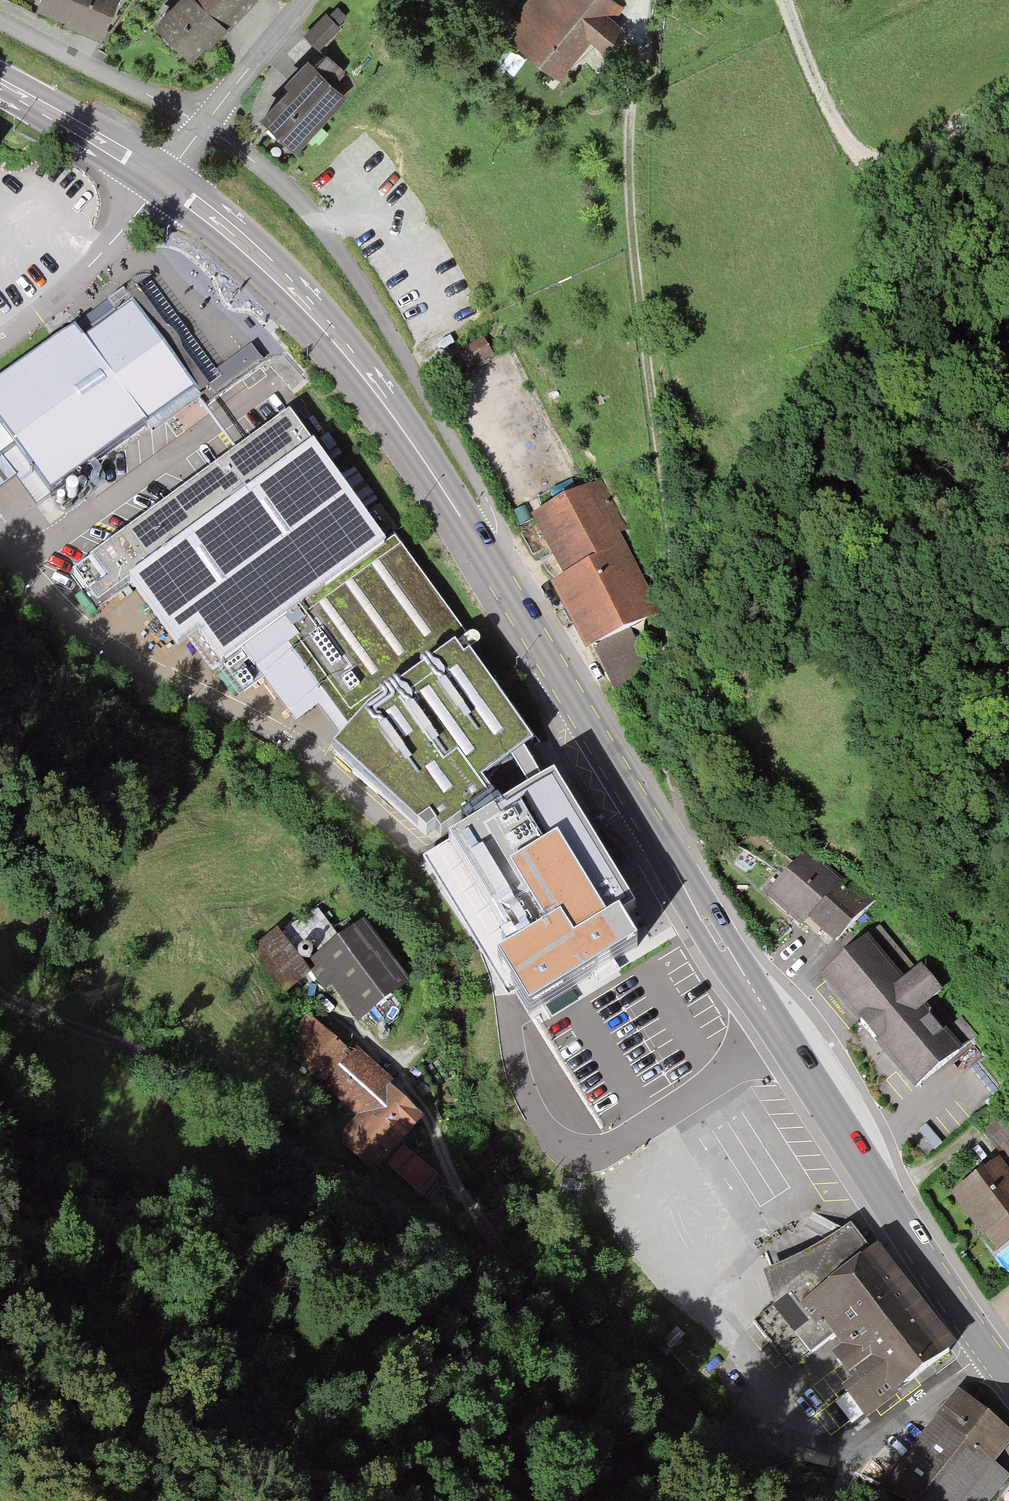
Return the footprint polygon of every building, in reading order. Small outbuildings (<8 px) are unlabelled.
[(36,4),(65,17),(63,20),(100,36),(116,0),(38,0),(36,4)] [(154,18),(192,56),(221,27),(226,22),(205,0),(172,0),(154,18)] [(226,22),(229,25),(253,0),(205,0),(226,22)] [(617,0),(525,0),(501,30),(560,74),(591,37),(605,49),(615,38),(624,27),(617,22),(627,8),(617,0)] [(326,11),(304,33),(320,48),(342,26),(326,11)] [(327,50),(315,61),(334,80),(346,69),(327,50)] [(315,61),(308,54),(284,78),(289,82),(260,111),(275,126),(295,146),(348,93),(334,80),(315,61)] [(151,282),(138,289),(167,327),(171,328),(174,331),(177,335),(179,339),(181,343),(182,345),(182,348),(209,385),(221,378),(217,370),(151,282)] [(138,289),(129,296),(124,290),(77,326),(76,325),(0,380),(0,456),(1,455),(14,445),(50,494),(146,423),(153,433),(201,398),(199,395),(209,385),(182,348),(182,345),(181,343),(179,339),(177,335),(174,331),(171,328),(167,327),(138,289)] [(483,338),(459,353),(468,368),(493,353),(483,338)] [(252,344),(217,370),(221,378),(209,385),(217,396),(265,361),(252,344)] [(386,544),(289,412),(195,480),(90,556),(92,558),(70,572),(98,609),(130,580),(179,647),(188,640),(211,671),(221,662),(244,693),(263,679),(255,669),(288,645),(350,728),(332,747),(427,830),(436,825),(441,833),(494,795),(481,780),(532,743),(470,655),(476,650),(395,538),(386,544)] [(14,445),(1,455),(16,476),(37,504),(50,494),(14,445)] [(16,476),(1,455),(0,456),(0,488),(16,476)] [(602,479),(532,516),(564,577),(551,583),(586,651),(661,612),(620,533),(628,529),(602,479)] [(601,649),(617,690),(653,676),(637,634),(601,649)] [(636,914),(553,782),(438,854),(505,959),(500,962),(530,1011),(637,944),(623,922),(636,914)] [(598,844),(616,861),(628,849),(610,832),(598,844)] [(841,884),(805,852),(766,895),(796,922),(801,927),(808,919),(835,944),(875,900),(849,876),(841,884)] [(411,984),(364,921),(311,960),(357,1023),(411,984)] [(137,934),(133,922),(124,924),(127,937),(137,934)] [(278,930),(249,950),(278,991),(307,971),(278,930)] [(868,938),(820,975),(913,1088),(961,1051),(924,1008),(943,992),(921,965),(902,979),(868,938)] [(278,1042),(323,1083),(352,1054),(308,1014),(278,1042)] [(358,1048),(352,1054),(323,1083),(315,1092),(351,1127),(392,1085),(394,1083),(358,1048)] [(423,1116),(392,1085),(351,1127),(381,1160),(399,1141),(423,1116)] [(982,1131),(1000,1159),(1008,1170),(1008,1169),(1008,1119),(1004,1114),(982,1131)] [(438,1176),(399,1141),(381,1160),(420,1195),(438,1176)] [(952,1193),(981,1234),(983,1237),(987,1235),(998,1251),(1008,1243),(1008,1171),(1008,1170),(1000,1159),(952,1193)] [(800,1307),(870,1250),(852,1225),(832,1238),(824,1243),(807,1254),(789,1262),(774,1268),(764,1272),(777,1310),(789,1302),(796,1312),(800,1307)] [(870,1250),(800,1307),(816,1327),(823,1322),(842,1346),(831,1354),(852,1380),(841,1389),(866,1419),(957,1346),(876,1246),(870,1250)] [(957,1390),(888,1475),(920,1500),(991,1500),(1008,1479),(1008,1475),(994,1463),(1008,1445),(1008,1432),(974,1404),(957,1390)]
